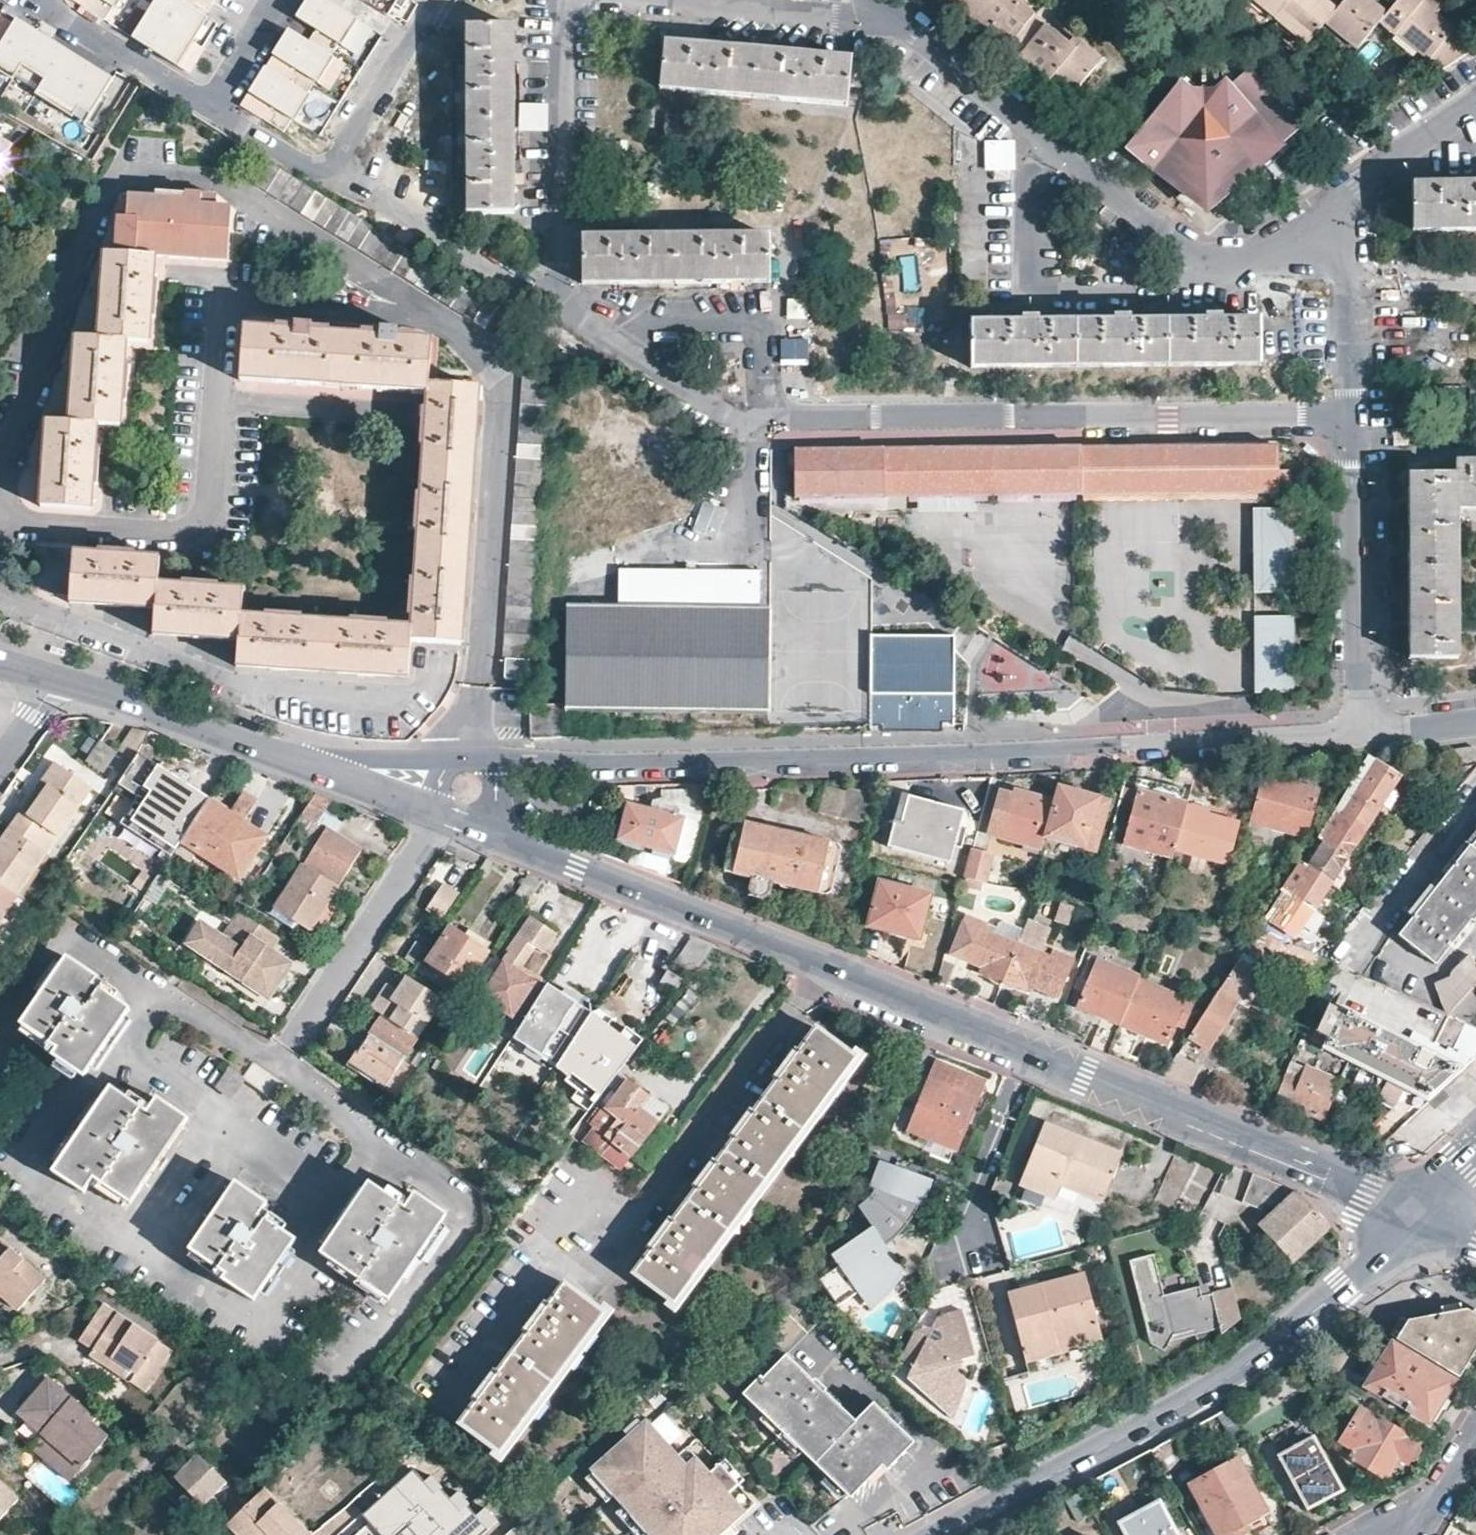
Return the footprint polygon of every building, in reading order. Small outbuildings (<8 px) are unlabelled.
[(81,6),(105,20),(113,7),(118,0),(85,0),(81,6)] [(113,7),(117,9),(122,0),(118,0),(113,7)] [(132,38),(175,64),(205,16),(215,0),(184,0),(183,2),(180,0),(156,0),(132,38)] [(261,118),(284,132),(292,119),(320,137),(382,37),(323,0),(307,0),(305,4),(296,18),(316,31),(308,43),(289,30),(281,42),(273,55),(293,68),(285,81),(265,68),(258,80),(250,93),(270,105),(261,118)] [(388,16),(395,5),(402,9),(407,0),(362,0),(388,16)] [(959,7),(1007,47),(1014,38),(1033,15),(1033,14),(1015,0),(964,0),(959,7)] [(1275,18),(1290,0),(1255,0),(1275,18)] [(1338,7),(1330,0),(1290,0),(1275,18),(1307,45),(1326,21),(1338,7)] [(1388,9),(1377,0),(1374,0),(1371,3),(1368,0),(1344,0),(1338,7),(1326,21),(1357,47),(1378,21),(1388,9)] [(1469,50),(1450,33),(1454,29),(1436,14),(1447,1),(1446,0),(1396,0),(1388,9),(1378,21),(1394,34),(1397,31),(1441,69),(1469,50)] [(1045,26),(1033,15),(1014,38),(1027,48),(1020,57),(1068,98),(1102,57),(1082,40),(1075,48),(1047,24),(1045,26)] [(205,16),(175,64),(178,67),(208,18),(205,16)] [(15,78),(38,92),(74,114),(87,122),(101,99),(76,84),(89,64),(76,56),(44,36),(21,22),(17,20),(5,39),(0,36),(0,68),(15,78)] [(513,62),(513,24),(466,25),(467,213),(514,213),(514,189),(513,62)] [(846,106),(851,59),(826,57),(684,44),(664,42),(658,89),(846,106)] [(106,74),(89,64),(76,84),(101,99),(113,79),(106,74)] [(13,81),(15,78),(0,68),(0,72),(13,81)] [(1201,230),(1239,205),(1229,191),(1254,170),(1255,172),(1258,168),(1257,166),(1268,158),(1272,162),(1305,133),(1250,69),(1229,87),(1225,84),(1214,94),(1211,91),(1209,91),(1207,75),(1204,75),(1203,73),(1200,74),(1200,82),(1202,82),(1202,84),(1192,85),(1181,77),(1175,83),(1178,86),(1155,116),(1153,114),(1149,118),(1151,120),(1128,149),(1153,168),(1151,169),(1155,173),(1157,171),(1182,191),(1177,197),(1155,181),(1149,189),(1179,211),(1178,213),(1201,230)] [(38,92),(36,95),(72,117),(74,114),(38,92)] [(698,117),(667,115),(666,136),(697,138),(698,117)] [(4,185),(23,154),(0,140),(0,183),(4,185)] [(281,169),(268,161),(255,182),(502,340),(517,318),(281,169)] [(1434,183),(1412,184),(1412,206),(1412,231),(1475,230),(1475,183),(1434,183)] [(155,317),(156,297),(155,295),(154,293),(152,291),(151,289),(153,258),(153,257),(154,256),(155,256),(156,255),(225,260),(228,209),(228,208),(228,207),(214,206),(213,195),(153,191),(152,198),(120,195),(119,217),(116,217),(114,252),(103,251),(97,338),(77,336),(76,336),(76,337),(74,337),(75,338),(69,421),(47,420),(41,506),(89,510),(92,475),(94,474),(96,474),(97,472),(98,470),(100,449),(94,448),(96,424),(117,425),(118,425),(118,424),(118,423),(120,401),(125,401),(127,380),(126,378),(125,376),(124,375),(122,374),(126,340),(146,342),(147,341),(148,317),(155,317)] [(769,278),(769,235),(754,235),(603,236),(582,237),(582,283),(770,282),(769,278)] [(1115,321),(1036,321),(1036,317),(1029,317),(1024,318),(1024,322),(971,322),(972,366),(1267,364),(1267,319),(1221,319),(1221,316),(1212,316),(1206,316),(1206,320),(1128,320),(1128,316),(1120,316),(1115,316),(1115,321)] [(461,639),(480,386),(428,383),(431,341),(402,340),(402,335),(396,335),(395,332),(380,331),(380,334),(373,333),(373,337),(316,334),(316,329),(310,328),(310,326),(292,324),(292,327),(287,327),(286,331),(242,329),(237,379),(428,393),(426,419),(424,420),(422,421),(421,423),(420,426),(419,444),(420,446),(424,446),(421,492),(416,492),(414,509),(415,511),(416,514),(417,516),(419,517),(414,590),(412,591),(411,593),(409,594),(408,596),(407,617),(412,617),(412,626),(386,625),(386,620),(368,619),(366,620),(364,621),(363,622),(362,624),(291,619),(290,617),(288,615),(287,614),(285,613),(265,612),(265,616),(239,615),(240,589),(217,587),(217,582),(197,580),(192,585),(156,583),(158,557),(134,555),(134,550),(112,548),(108,553),(74,550),(72,550),(38,547),(35,586),(46,593),(70,594),(69,601),(154,608),(152,633),(237,640),(235,666),(407,678),(411,637),(461,639)] [(506,661),(527,662),(550,351),(525,349),(502,659),(504,660),(506,661)] [(799,493),(1083,492),(1083,445),(929,446),(794,447),(795,495),(798,494),(799,493)] [(1273,448),(1162,448),(1083,445),(1083,492),(1274,493),(1275,494),(1278,494),(1278,448),(1277,446),(1275,445),(1273,446),(1273,448)] [(1455,460),(1455,473),(1408,474),(1409,483),(1409,643),(1409,658),(1458,658),(1457,508),(1475,508),(1475,460),(1455,460)] [(1254,509),(1255,593),(1294,591),(1293,508),(1254,509)] [(567,605),(564,702),(565,707),(767,711),(769,609),(758,608),(758,572),(620,568),(617,606),(567,605)] [(1295,691),(1296,607),(1298,606),(1298,604),(1249,603),(1249,693),(1298,694),(1298,692),(1295,691)] [(909,636),(872,636),(871,726),(882,726),(882,732),(941,732),(942,723),(955,723),(955,636),(909,636)] [(526,679),(527,662),(506,661),(505,678),(525,680),(526,680),(526,679)] [(528,710),(526,738),(564,738),(565,707),(564,702),(529,701),(528,710)] [(118,750),(131,759),(134,755),(137,751),(150,732),(133,728),(118,750)] [(103,771),(115,753),(98,741),(86,759),(103,771)] [(159,765),(137,751),(134,755),(156,769),(159,765)] [(156,769),(134,755),(131,759),(111,790),(131,802),(138,807),(129,821),(165,844),(160,851),(157,856),(167,862),(181,839),(206,801),(156,769)] [(1398,776),(1366,759),(1351,785),(1380,804),(1389,789),(1398,776)] [(11,828),(47,855),(95,787),(58,761),(11,828)] [(208,797),(159,765),(156,769),(206,801),(208,797)] [(1320,792),(1263,776),(1250,822),(1307,837),(1320,792)] [(1171,857),(1173,856),(1187,803),(1190,791),(1144,779),(1142,780),(1126,844),(1127,845),(1171,857)] [(847,792),(825,785),(825,786),(817,811),(864,826),(872,800),(847,792)] [(1380,804),(1351,785),(1335,811),(1363,829),(1380,804)] [(1100,799),(1057,787),(1057,788),(1053,802),(1044,836),(1095,852),(1101,831),(1091,828),(1100,799)] [(206,801),(181,839),(237,876),(262,836),(239,821),(255,798),(241,788),(228,808),(225,813),(209,802),(212,798),(209,796),(208,797),(206,801)] [(1400,796),(1389,789),(1380,804),(1388,811),(1390,811),(1400,796)] [(672,855),(681,819),(673,817),(674,813),(674,812),(674,810),(674,809),(674,808),(670,804),(674,793),(667,790),(662,801),(654,804),(653,806),(640,801),(637,807),(626,803),(617,840),(672,855)] [(990,836),(1040,850),(1044,836),(1053,802),(1015,791),(1014,796),(1002,794),(990,836)] [(328,799),(312,793),(273,854),(283,860),(292,847),(290,846),(294,839),(297,841),(311,817),(314,819),(328,799)] [(228,808),(212,798),(209,802),(225,813),(228,808)] [(950,864),(964,813),(909,798),(902,823),(895,822),(889,848),(950,864)] [(1091,828),(1101,831),(1109,801),(1100,799),(1091,828)] [(138,807),(131,802),(118,823),(129,821),(138,807)] [(1187,803),(1173,856),(1178,857),(1179,851),(1228,864),(1239,824),(1207,815),(1208,808),(1187,803)] [(1363,829),(1335,811),(1318,838),(1346,856),(1363,829)] [(1390,811),(1388,811),(1382,821),(1395,830),(1403,820),(1390,811)] [(816,896),(829,846),(723,817),(721,827),(735,832),(725,871),(753,879),(748,895),(768,900),(773,884),(816,896)] [(160,851),(165,844),(129,821),(118,823),(160,851)] [(311,826),(264,902),(309,930),(360,849),(327,829),(324,834),(311,826)] [(20,895),(47,855),(11,828),(0,844),(0,881),(20,895)] [(1346,856),(1318,838),(1301,865),(1329,882),(1346,856)] [(1387,847),(1376,840),(1374,838),(1366,850),(1379,859),(1387,847)] [(1470,847),(1467,848),(1453,866),(1398,936),(1433,963),(1466,924),(1468,925),(1475,915),(1475,840),(1470,847)] [(985,884),(992,856),(972,850),(964,880),(985,884)] [(985,884),(998,886),(1006,860),(992,856),(985,884)] [(1357,863),(1346,856),(1329,882),(1339,890),(1356,864),(1357,863)] [(486,857),(479,866),(478,868),(485,871),(493,859),(486,857)] [(1301,865),(1284,891),(1312,908),(1329,882),(1301,865)] [(144,899),(158,907),(172,882),(158,874),(144,899)] [(10,910),(20,895),(0,881),(0,924),(10,910)] [(457,892),(441,881),(423,909),(438,919),(457,892)] [(918,939),(931,897),(880,883),(868,925),(918,939)] [(1284,891),(1258,932),(1272,938),(1288,945),(1303,923),(1303,922),(1304,922),(1305,923),(1312,927),(1320,926),(1325,917),(1312,908),(1284,891)] [(1055,922),(1070,925),(1074,906),(1060,903),(1055,922)] [(236,909),(228,921),(220,933),(205,956),(266,996),(292,956),(271,943),(276,935),(236,909)] [(513,1032),(543,986),(517,970),(532,948),(542,954),(555,932),(528,916),(507,949),(508,950),(501,962),(492,956),(491,958),(470,989),(482,996),(480,999),(504,1013),(498,1023),(513,1032)] [(184,942),(205,956),(220,933),(199,919),(184,942)] [(1003,983),(1019,944),(965,922),(951,956),(982,968),(979,974),(1003,983)] [(1027,922),(1019,944),(1042,953),(1051,931),(1027,922)] [(463,936),(483,950),(490,941),(468,926),(463,936)] [(452,1001),(459,1006),(470,989),(491,958),(484,954),(486,952),(483,950),(463,936),(450,927),(428,961),(442,969),(438,974),(449,980),(452,976),(463,985),(452,1001)] [(1272,938),(1258,932),(1219,991),(1239,1004),(1250,987),(1260,970),(1268,952),(1266,951),(1272,938)] [(421,933),(410,950),(418,954),(430,938),(421,933)] [(711,943),(689,935),(670,963),(689,974),(711,943)] [(1042,953),(1019,944),(1003,983),(1026,993),(1028,988),(1058,999),(1073,960),(1051,951),(1049,956),(1042,953)] [(66,956),(20,1023),(41,1038),(38,1043),(54,1054),(52,1056),(83,1076),(129,1008),(101,989),(104,984),(95,978),(96,976),(66,956)] [(1447,1016),(1467,994),(1473,987),(1475,984),(1475,972),(1469,957),(1452,977),(1450,982),(1435,988),(1447,1016)] [(1139,981),(1139,979),(1091,958),(1082,980),(1087,983),(1077,1007),(1102,1017),(1089,1046),(1108,1054),(1139,981)] [(370,1006),(382,1014),(408,1031),(417,1017),(425,1023),(442,998),(407,975),(397,990),(393,996),(382,989),(370,1006)] [(1192,1003),(1139,981),(1108,1054),(1128,1062),(1140,1033),(1147,1036),(1135,1065),(1154,1072),(1165,1043),(1167,1043),(1176,1023),(1182,1026),(1192,1003)] [(563,1053),(588,1014),(590,1011),(574,1001),(577,996),(564,987),(561,992),(546,982),(543,986),(513,1032),(510,1037),(524,1047),(521,1051),(535,1060),(538,1056),(554,1066),(563,1053)] [(386,983),(382,989),(393,996),(397,990),(386,983)] [(1465,1024),(1447,1016),(1444,1019),(1375,988),(1361,1017),(1342,1009),(1340,1011),(1328,1005),(1309,1047),(1320,1053),(1323,1050),(1387,1082),(1381,1095),(1381,1096),(1382,1097),(1395,1104),(1389,1110),(1385,1115),(1401,1126),(1450,1081),(1475,1056),(1475,1028),(1465,1024)] [(345,996),(356,1004),(361,997),(349,990),(345,996)] [(1239,1004),(1219,991),(1189,1038),(1209,1050),(1239,1004)] [(1467,994),(1447,1016),(1465,1024),(1475,1010),(1475,1003),(1467,994)] [(348,1017),(356,1004),(345,996),(337,1010),(348,1017)] [(590,1011),(590,1005),(577,996),(574,1001),(590,1011)] [(382,1014),(379,1020),(413,1043),(416,1037),(408,1031),(382,1014)] [(588,1014),(563,1053),(587,1069),(577,1083),(594,1094),(603,1081),(604,1081),(630,1042),(626,1033),(616,1026),(609,1029),(588,1014)] [(413,1043),(379,1020),(362,1045),(359,1044),(348,1059),(384,1084),(413,1043)] [(814,1028),(631,1272),(672,1302),(854,1057),(814,1028)] [(554,1066),(538,1056),(535,1060),(548,1068),(554,1066)] [(1281,1085),(1290,1064),(1277,1059),(1268,1080),(1281,1085)] [(934,1062),(906,1129),(953,1148),(982,1083),(934,1062)] [(1324,1120),(1339,1084),(1290,1064),(1281,1085),(1267,1118),(1278,1122),(1285,1105),(1324,1120)] [(230,1096),(242,1078),(243,1076),(228,1066),(215,1086),(230,1096)] [(578,1130),(574,1137),(580,1141),(583,1136),(598,1149),(606,1138),(629,1155),(664,1110),(623,1075),(619,1081),(621,1083),(616,1088),(618,1090),(584,1135),(578,1130)] [(1337,1125),(1351,1090),(1339,1084),(1324,1120),(1337,1125)] [(109,1086),(51,1171),(83,1193),(93,1178),(99,1182),(94,1188),(104,1195),(109,1188),(128,1203),(187,1118),(155,1095),(149,1105),(141,1099),(137,1106),(109,1086)] [(1401,1126),(1385,1115),(1367,1134),(1382,1144),(1401,1126)] [(1048,1200),(1055,1185),(1060,1172),(1079,1179),(1077,1184),(1101,1193),(1115,1156),(1042,1126),(1017,1187),(1048,1200)] [(629,1155),(606,1138),(598,1149),(621,1166),(629,1155)] [(882,1244),(884,1243),(888,1240),(898,1229),(905,1220),(913,1203),(916,1204),(925,1178),(875,1159),(866,1186),(870,1187),(866,1195),(861,1202),(855,1207),(869,1226),(828,1256),(835,1265),(816,1280),(835,1307),(855,1293),(857,1296),(898,1267),(882,1244)] [(1060,1172),(1055,1185),(1097,1203),(1101,1193),(1077,1184),(1079,1179),(1060,1172)] [(1266,1184),(1249,1177),(1240,1201),(1258,1209),(1261,1204),(1269,1212),(1256,1225),(1290,1262),(1328,1227),(1302,1198),(1266,1184)] [(233,1181),(188,1249),(209,1262),(205,1268),(253,1300),(294,1239),(266,1220),(270,1213),(261,1208),(265,1202),(233,1181)] [(367,1182),(320,1253),(356,1276),(353,1283),(363,1290),(368,1284),(389,1299),(446,1214),(414,1192),(407,1201),(399,1196),(396,1201),(367,1182)] [(0,1295),(17,1309),(42,1276),(5,1246),(0,1252),(0,1295)] [(1237,1318),(1229,1292),(1228,1288),(1206,1294),(1197,1296),(1195,1286),(1159,1296),(1149,1255),(1124,1262),(1147,1344),(1161,1352),(1167,1341),(1170,1336),(1215,1324),(1216,1328),(1218,1334),(1237,1318)] [(1071,1327),(1091,1321),(1078,1272),(1001,1293),(1019,1362),(1054,1353),(1048,1332),(1057,1330),(1054,1320),(1068,1316),(1071,1327)] [(562,1280),(458,1421),(499,1451),(602,1311),(562,1280)] [(1206,1294),(1203,1284),(1195,1286),(1197,1296),(1206,1294)] [(817,1318),(798,1294),(761,1332),(783,1353),(817,1318)] [(73,1338),(89,1348),(91,1344),(130,1368),(123,1379),(140,1390),(168,1347),(95,1302),(73,1338)] [(1457,1376),(1475,1345),(1475,1314),(1464,1307),(1407,1321),(1396,1339),(1457,1376)] [(956,1361),(957,1358),(971,1354),(958,1308),(936,1314),(931,1325),(930,1327),(937,1330),(940,1337),(933,1340),(912,1330),(896,1362),(910,1368),(906,1376),(944,1411),(962,1383),(956,1361)] [(1096,1341),(1091,1321),(1071,1327),(1068,1316),(1054,1320),(1057,1330),(1048,1332),(1054,1353),(1096,1341)] [(1167,1341),(1216,1328),(1215,1324),(1170,1336),(1167,1341)] [(940,1337),(937,1330),(930,1327),(931,1325),(912,1330),(933,1340),(940,1337)] [(1454,1380),(1392,1340),(1388,1347),(1382,1344),(1363,1375),(1353,1368),(1349,1377),(1426,1425),(1454,1380)] [(91,1344),(89,1348),(84,1354),(123,1379),(130,1368),(91,1344)] [(787,1503),(808,1526),(847,1493),(849,1496),(879,1465),(885,1469),(910,1443),(869,1404),(851,1423),(820,1394),(825,1390),(812,1378),(809,1382),(781,1355),(760,1378),(757,1375),(741,1391),(823,1471),(787,1503)] [(13,1413),(35,1432),(46,1441),(36,1453),(66,1479),(102,1436),(84,1420),(89,1415),(43,1377),(13,1413)] [(661,1403),(640,1421),(625,1434),(587,1468),(590,1472),(610,1494),(623,1509),(643,1532),(646,1534),(716,1534),(720,1531),(728,1524),(751,1503),(734,1484),(716,1464),(661,1403)] [(1406,1462),(1417,1443),(1360,1408),(1341,1440),(1356,1449),(1351,1457),(1384,1477),(1388,1470),(1396,1475),(1404,1461),(1406,1462)] [(640,1421),(634,1414),(619,1428),(625,1434),(640,1421)] [(46,1441),(35,1432),(24,1444),(36,1453),(46,1441)] [(1344,1489),(1314,1436),(1279,1456),(1309,1508),(1344,1489)] [(408,1448),(358,1492),(369,1504),(376,1511),(423,1467),(408,1448)] [(198,1454),(175,1477),(201,1503),(225,1480),(198,1454)] [(740,1479),(722,1459),(716,1464),(734,1484),(739,1479),(740,1479)] [(1239,1459),(1191,1483),(1218,1534),(1238,1534),(1251,1528),(1255,1534),(1274,1524),(1239,1459)] [(610,1494),(590,1472),(583,1478),(603,1500),(610,1494)] [(13,1499),(0,1487),(0,1514),(13,1499)] [(228,1522),(241,1534),(306,1534),(262,1488),(228,1522)] [(1076,1488),(1059,1497),(1068,1515),(1085,1506),(1076,1488)] [(369,1504),(358,1492),(344,1503),(355,1516),(369,1504)] [(1160,1501),(1120,1523),(1126,1534),(1177,1534),(1160,1501)] [(319,1524),(328,1534),(333,1534),(355,1516),(344,1503),(319,1524)] [(623,1509),(616,1515),(634,1534),(640,1534),(643,1532),(623,1509)] [(355,1534),(399,1534),(377,1514),(355,1534)] [(522,1524),(510,1534),(532,1534),(522,1524)] [(720,1531),(716,1534),(731,1534),(734,1531),(728,1524),(720,1531)]
